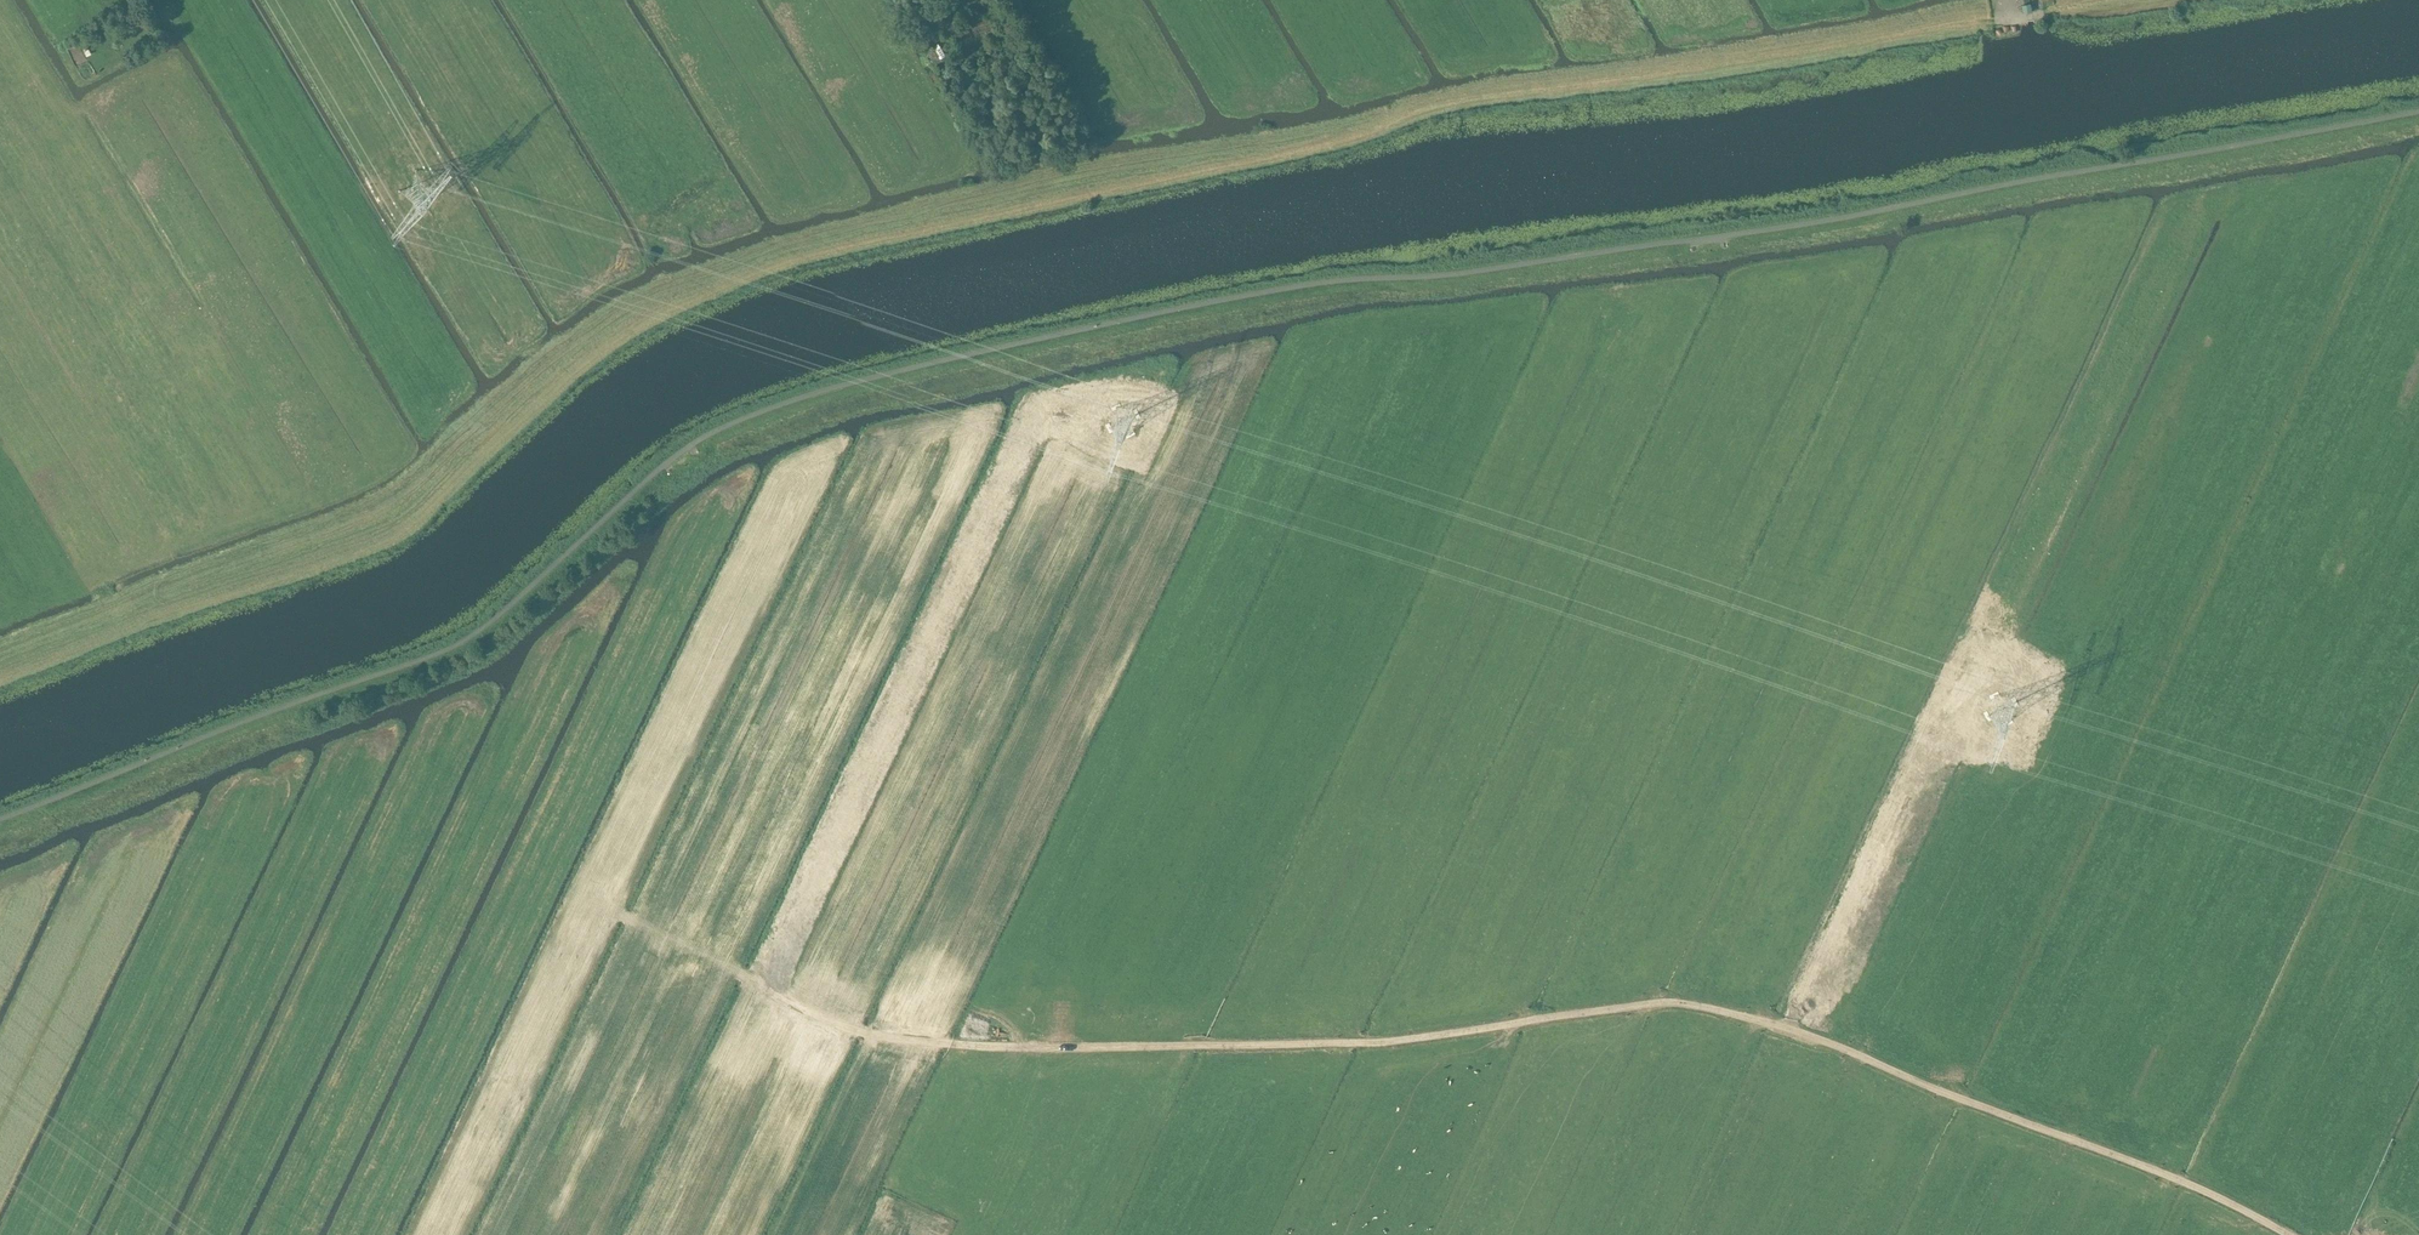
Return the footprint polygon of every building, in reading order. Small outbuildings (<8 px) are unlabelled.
[(2030,3),(2022,4),(2023,13),(2032,12),(2030,3)]
